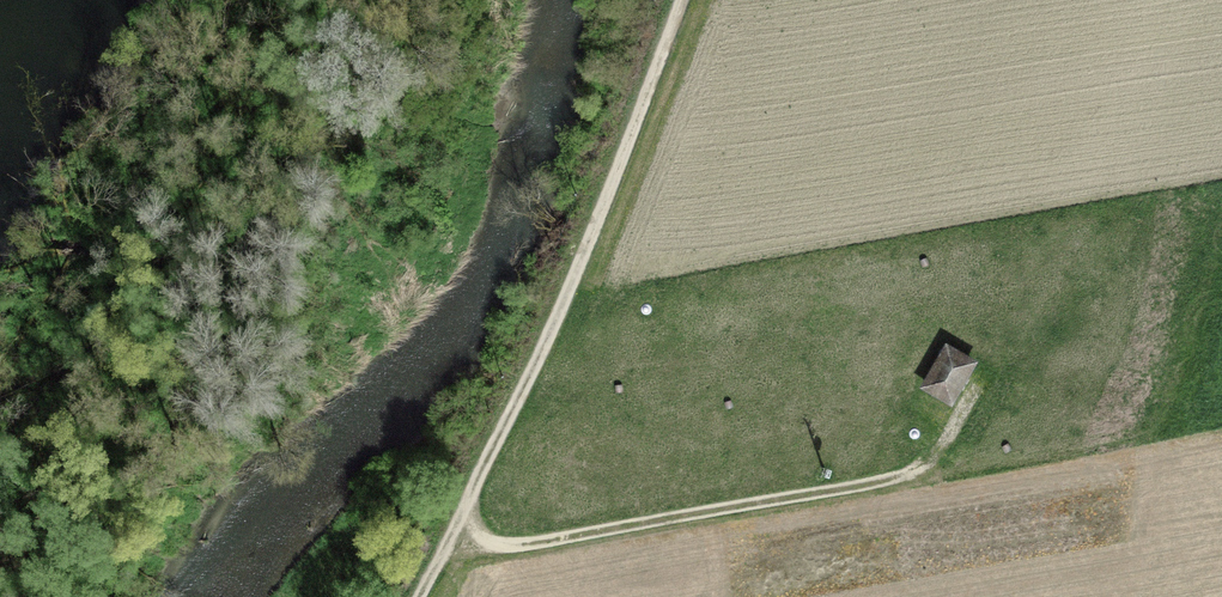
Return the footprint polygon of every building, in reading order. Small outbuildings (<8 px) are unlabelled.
[(953,403),(971,370),(944,357),(927,389),(953,403)]
